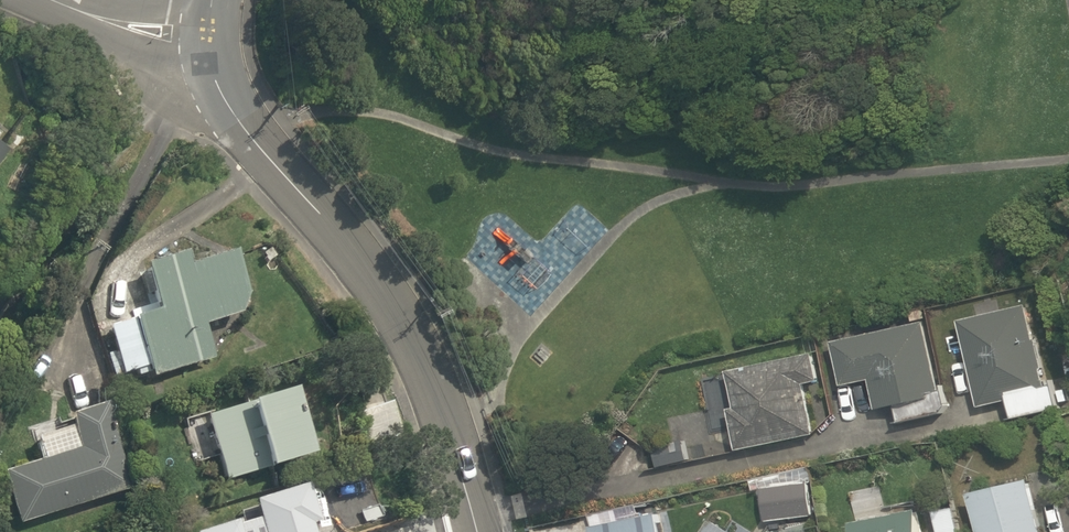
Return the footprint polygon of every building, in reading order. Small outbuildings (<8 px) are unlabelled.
[(150,377),(211,358),(200,324),(237,313),(244,294),(230,249),(183,266),(179,251),(139,264),(151,305),(131,311),(133,317),(106,326),(121,374),(134,370),(136,376),(148,373),(150,377)] [(1026,303),(959,319),(980,406),(1008,399),(1013,418),(1058,408),(1053,384),(1047,386),(1042,368),(1044,368),(1037,338),(1035,339),(1026,303)] [(923,309),(911,311),(913,320),(925,318),(923,309)] [(940,384),(926,320),(832,340),(842,384),(870,378),(876,408),(892,405),(896,423),(943,413),(949,404),(944,384),(940,384)] [(813,351),(727,370),(736,406),(730,408),(738,450),(816,434),(806,382),(819,379),(813,351)] [(286,387),(202,416),(222,481),(306,454),(286,387)] [(0,470),(0,476),(15,523),(129,488),(100,402),(64,414),(68,425),(33,436),(40,459),(0,470)] [(968,491),(978,531),(1047,531),(1033,475),(968,491)] [(809,479),(762,485),(766,520),(813,514),(809,479)] [(299,483),(247,500),(252,519),(234,524),(233,519),(190,531),(304,531),(302,525),(310,524),(299,483)] [(917,507),(896,511),(893,504),(873,508),(874,516),(851,520),(854,531),(923,531),(917,507)] [(657,511),(590,525),(592,531),(662,531),(657,511)] [(716,520),(708,531),(734,531),(716,520)]
